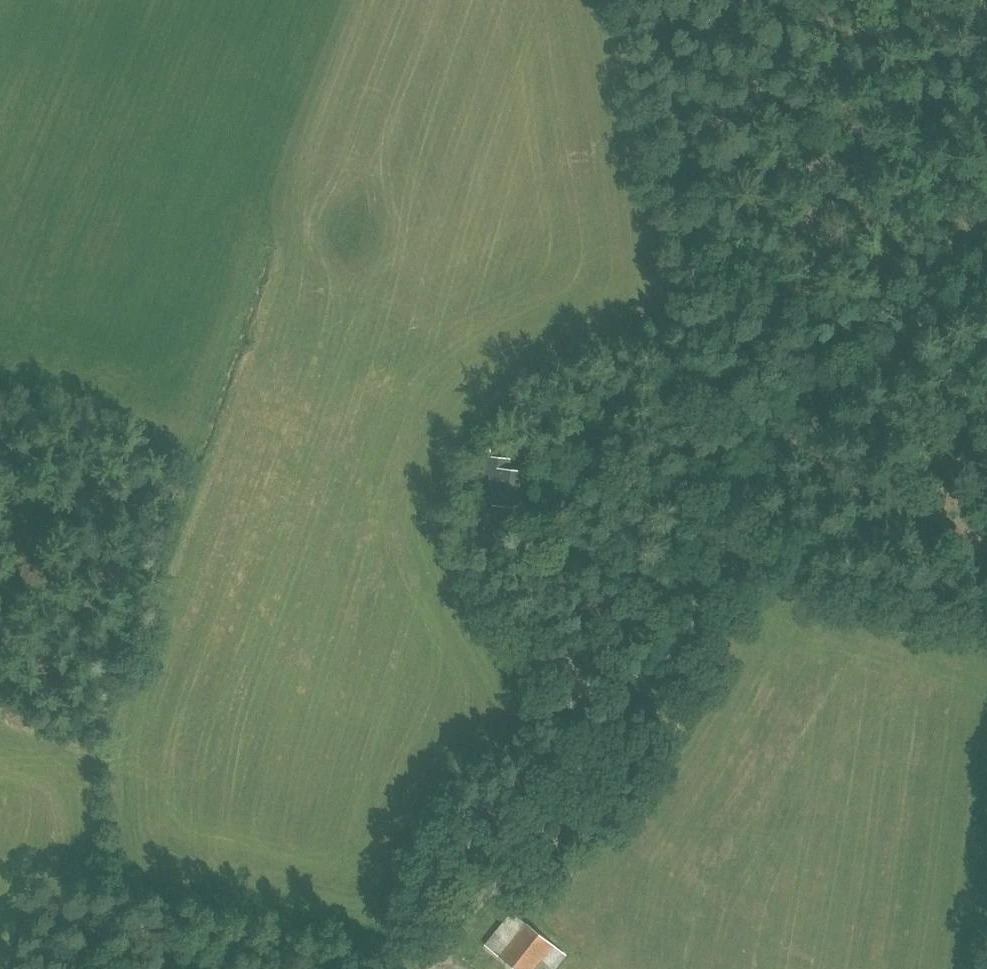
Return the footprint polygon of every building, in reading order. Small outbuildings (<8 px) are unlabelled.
[(505,460),(490,458),(488,471),(492,473),(489,494),(498,495),(498,502),(520,504),(524,473),(509,471),(510,464),(505,463),(505,460)] [(567,955),(513,911),(486,944),(517,968),(556,968),(567,955)]
